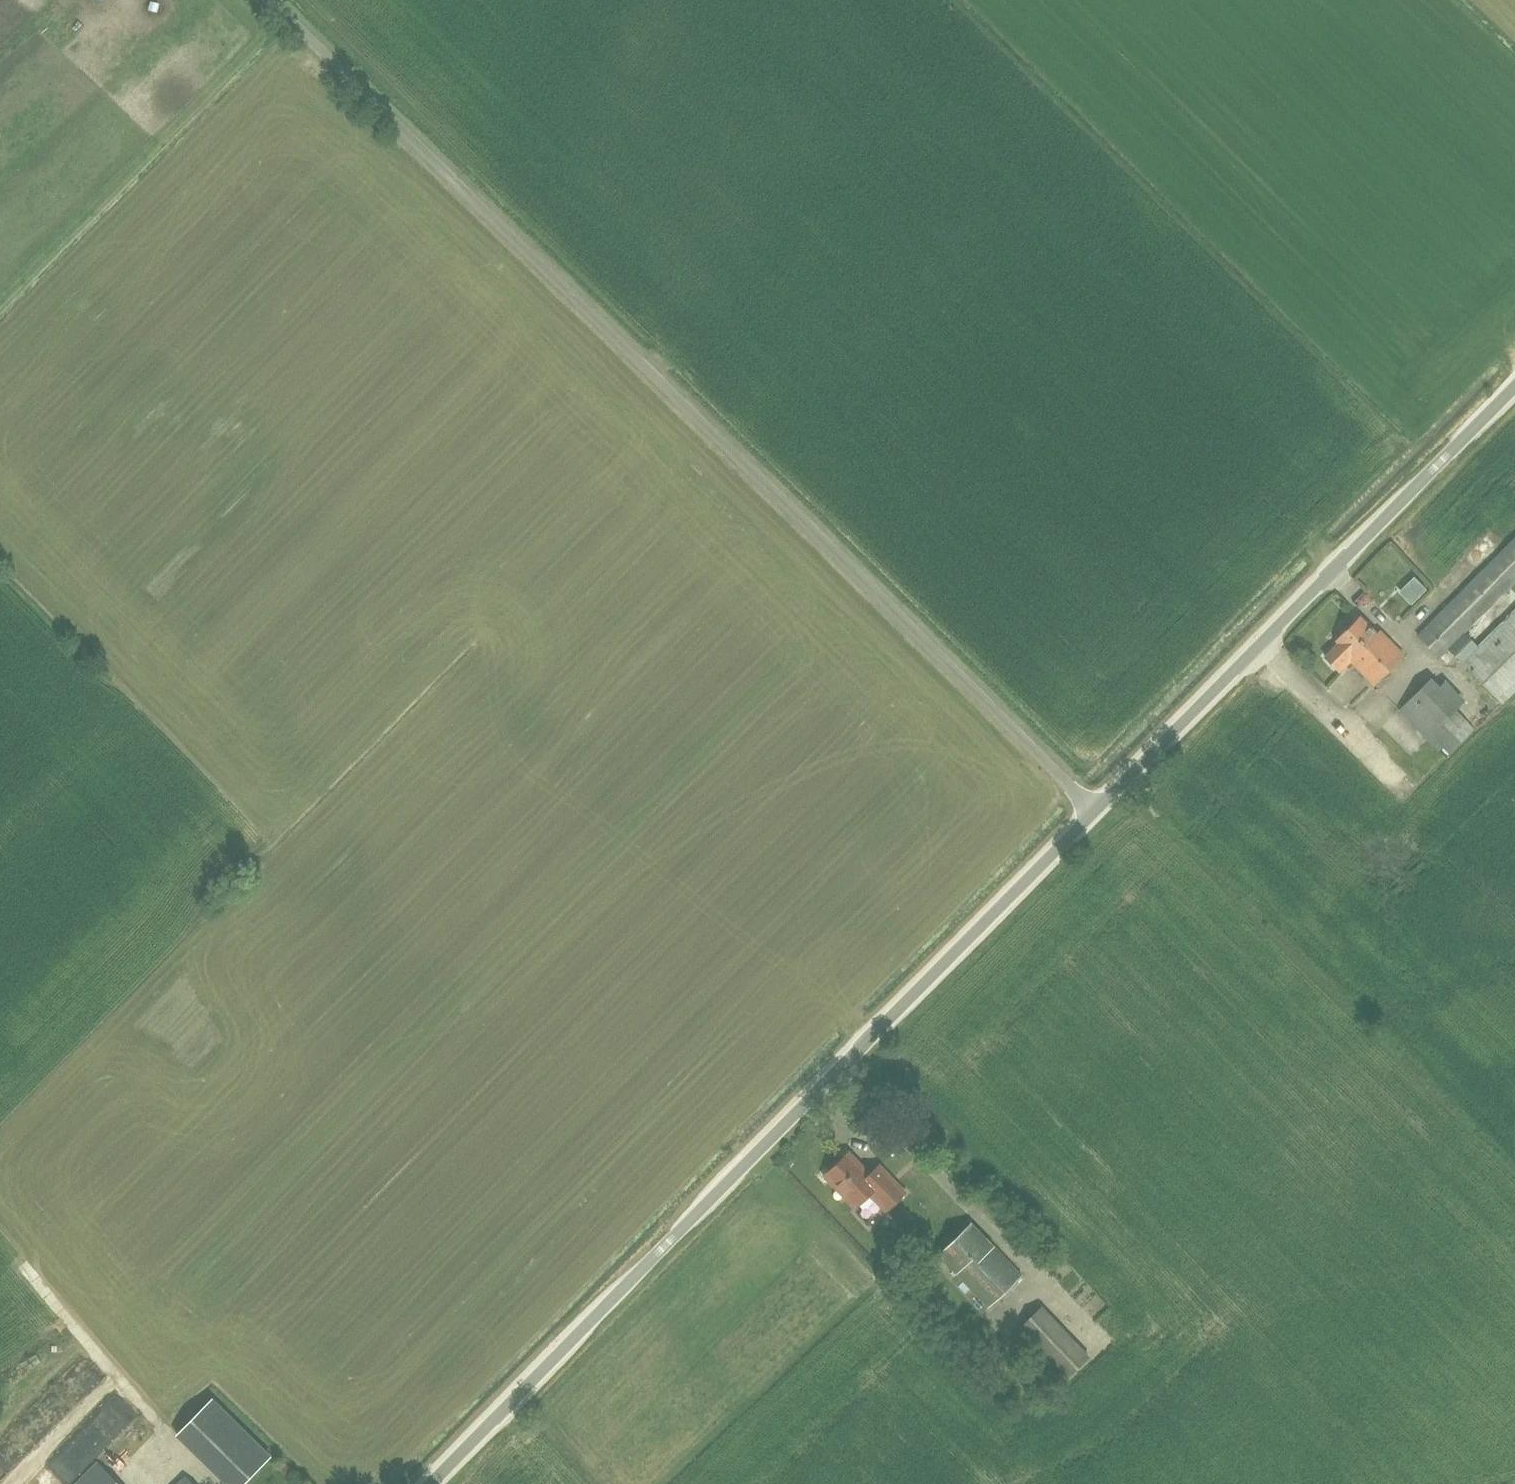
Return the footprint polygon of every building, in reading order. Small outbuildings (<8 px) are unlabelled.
[(1419,636),(1439,655),(1514,577),(1514,539),(1419,636)] [(1462,661),(1461,662),(1502,703),(1514,691),(1514,609),(1479,645),(1465,631),(1449,648),(1462,661)] [(1360,616),(1336,640),(1339,643),(1325,657),(1339,671),(1353,657),(1377,681),(1403,654),(1379,630),(1377,633),(1360,616)] [(1456,710),(1460,706),(1431,677),(1398,709),(1445,757),(1475,728),(1456,710)] [(849,1153),(826,1174),(856,1206),(871,1192),(887,1209),(904,1193),(879,1166),(870,1175),(849,1153)] [(1022,1274),(972,1221),(937,1255),(988,1307),(1022,1274)] [(1090,1355),(1042,1306),(1013,1333),(1061,1384),(1090,1355)] [(178,1434),(229,1483),(242,1483),(270,1456),(212,1399),(178,1434)] [(98,1462),(76,1483),(120,1483),(98,1462)] [(176,1483),(194,1483),(185,1475),(176,1483)]
